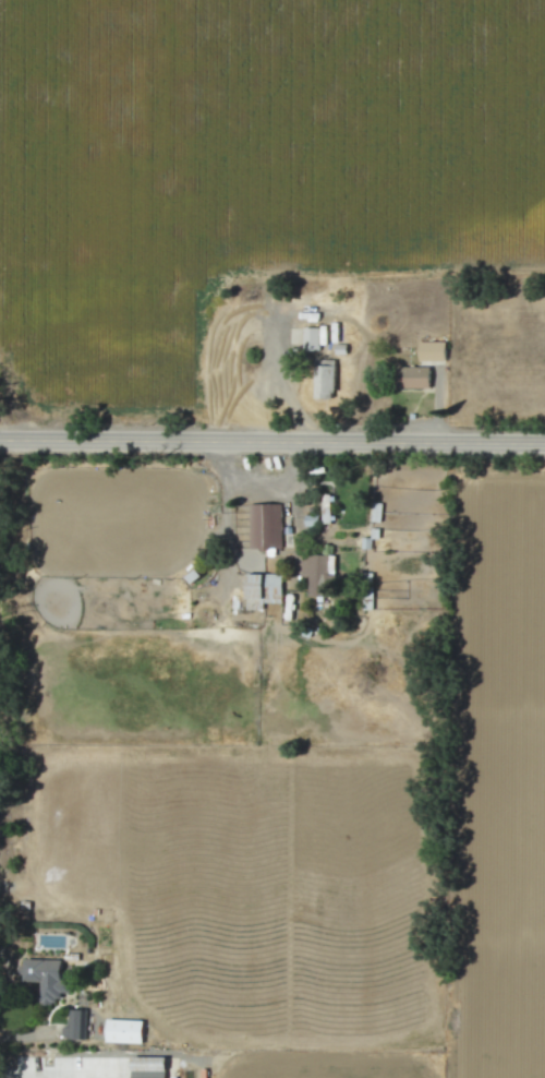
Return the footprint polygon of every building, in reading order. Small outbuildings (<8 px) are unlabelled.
[(318,328),(303,328),(303,350),(319,350),(318,328)] [(446,342),(419,342),(418,361),(446,362),(446,342)] [(335,360),(315,360),(314,399),(334,399),(335,360)] [(430,368),(396,367),(395,389),(430,389),(430,368)] [(249,549),(281,550),(281,504),(249,504),(249,549)] [(330,556),(301,555),(300,577),(308,577),(308,597),(330,597),(330,556)] [(246,610),(263,610),(263,604),(282,603),(281,574),(245,575),(246,610)] [(62,960),(23,959),(22,981),(39,982),(39,1003),(60,1003),(61,993),(70,993),(71,980),(61,980),(62,960)] [(71,1025),(62,1025),(61,1039),(84,1040),(86,1010),(72,1010),(71,1025)] [(142,1044),(142,1021),(106,1020),(105,1043),(142,1044)] [(166,1058),(131,1057),(130,1077),(165,1077),(166,1058)]
